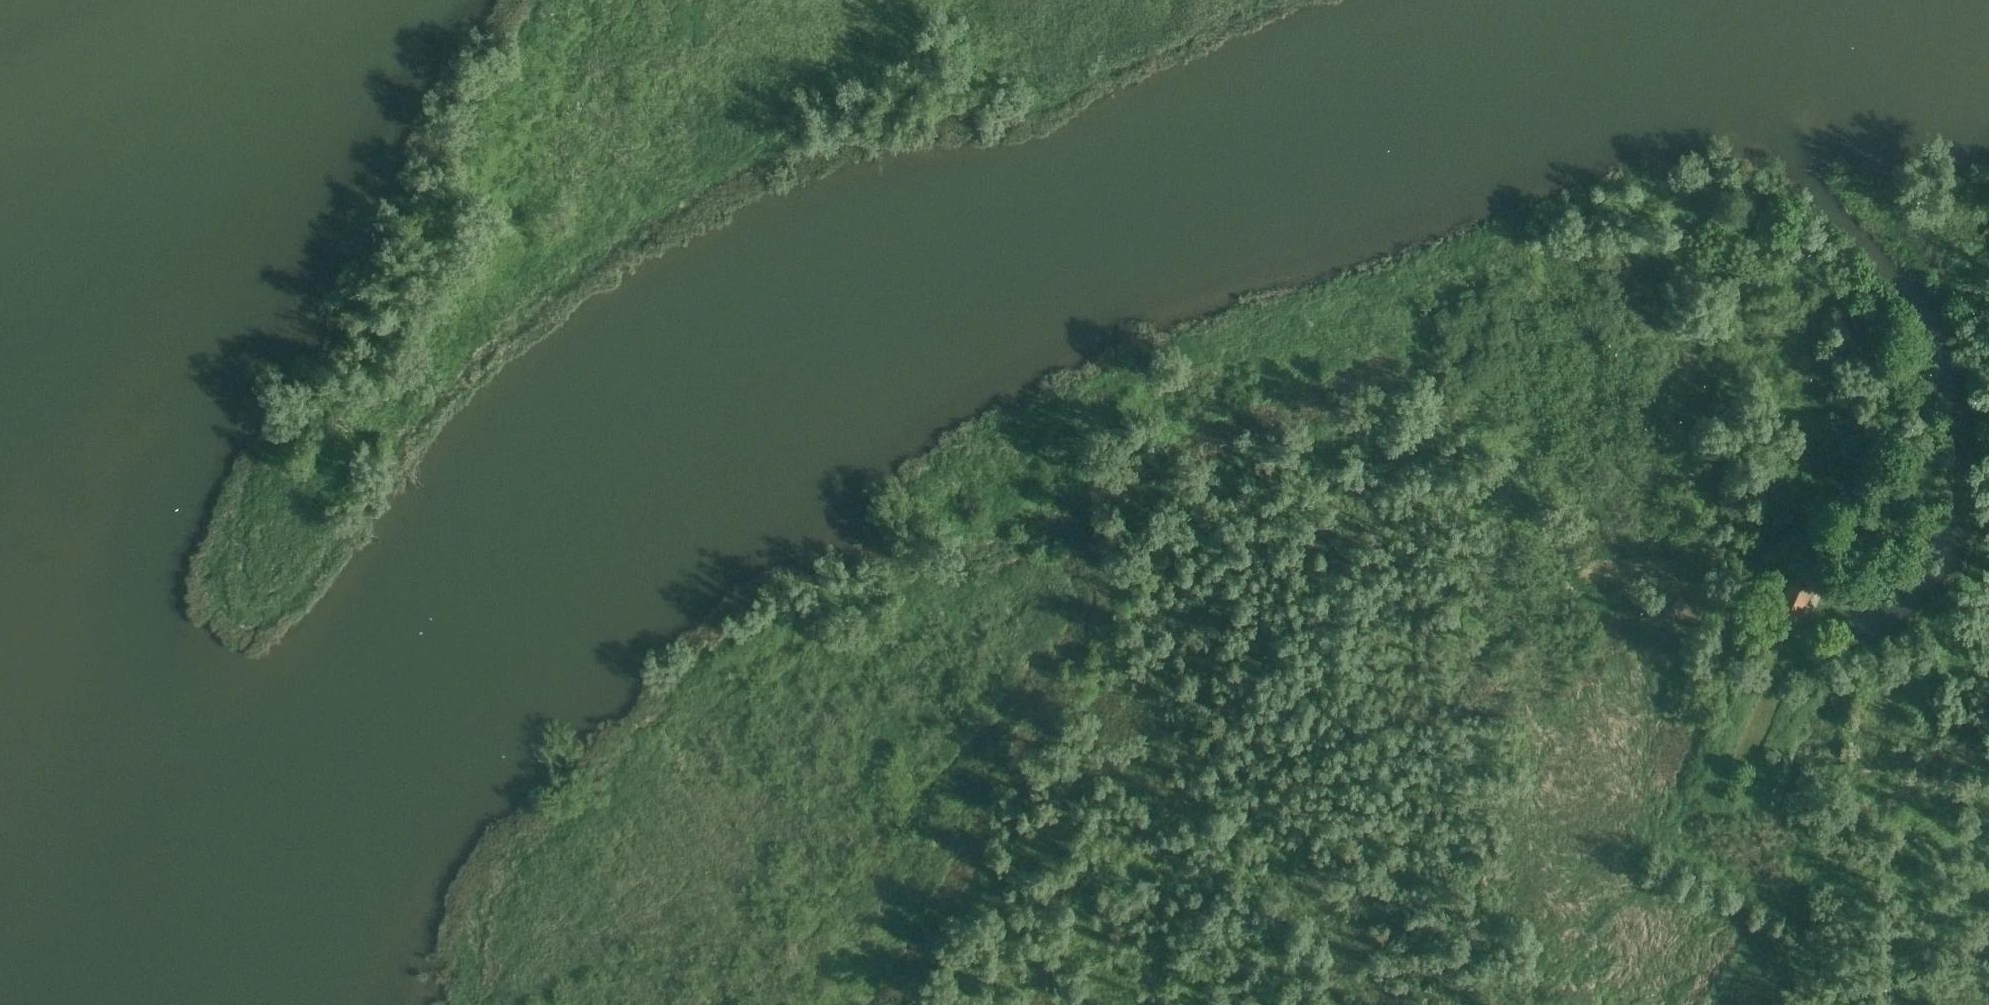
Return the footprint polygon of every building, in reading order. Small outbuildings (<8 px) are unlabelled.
[(1802,592),(1777,582),(1763,618),(1788,627),(1802,592)]
